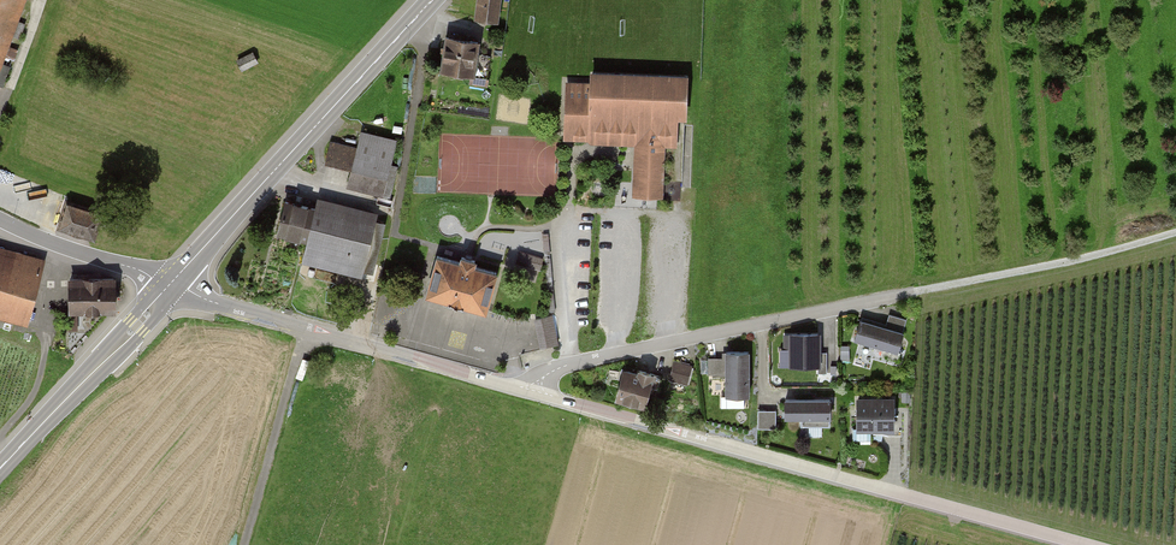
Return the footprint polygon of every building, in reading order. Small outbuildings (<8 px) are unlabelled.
[(25,0),(0,0),(0,72),(25,0)] [(474,20),(498,23),(501,0),(477,0),(474,20)] [(481,42),(445,36),(439,71),(475,77),(481,42)] [(685,79),(591,76),(591,84),(568,83),(566,141),(637,144),(635,199),(663,200),(665,145),(677,145),(678,122),(684,123),(685,79)] [(397,141),(363,132),(358,149),(333,142),(327,162),(353,169),(348,186),(390,198),(398,167),(390,165),(397,141)] [(377,211),(317,197),(314,207),(284,200),(276,234),(306,241),(301,261),(362,276),(377,211)] [(100,214),(66,203),(58,227),(92,238),(100,214)] [(0,247),(0,317),(28,325),(46,260),(0,247)] [(520,269),(544,268),(544,252),(520,253),(520,269)] [(459,262),(436,255),(424,296),(486,314),(498,273),(474,266),(475,261),(460,257),(459,262)] [(115,274),(70,275),(71,308),(115,307),(115,274)] [(554,314),(536,318),(543,349),(562,345),(554,314)] [(887,328),(861,321),(856,340),(900,352),(910,319),(891,314),(887,328)] [(823,349),(795,348),(794,372),(823,372),(823,349)] [(749,396),(749,352),(726,352),(726,396),(749,396)] [(693,365),(676,360),(671,380),(688,385),(693,365)] [(653,376),(624,369),(616,400),(645,407),(653,376)] [(894,399),(858,399),(858,431),(894,431),(894,399)] [(831,401),(783,401),(783,419),(831,419),(831,401)] [(777,412),(759,411),(758,429),(777,429),(777,412)]
